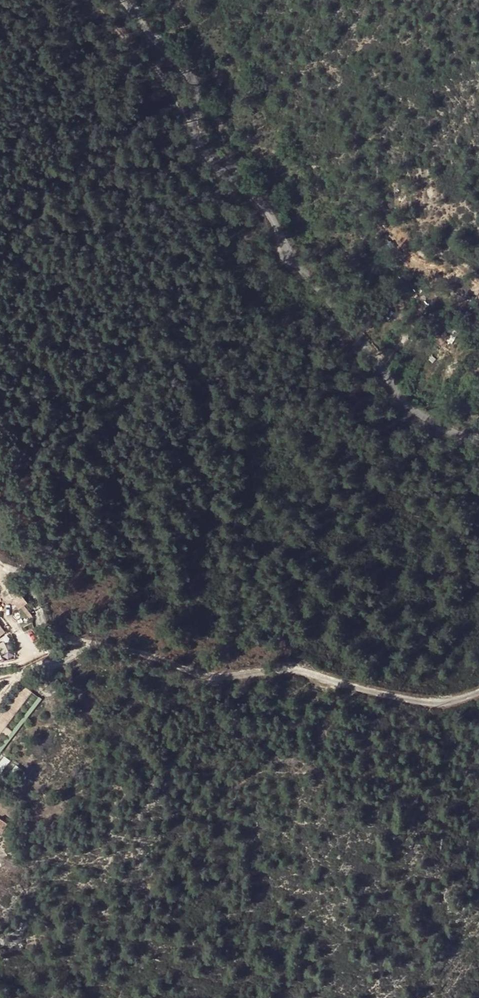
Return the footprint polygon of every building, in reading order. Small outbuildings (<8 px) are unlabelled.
[(58,681),(51,687),(57,698),(66,692),(58,681)] [(0,716),(0,733),(30,693),(22,687),(0,716)]
